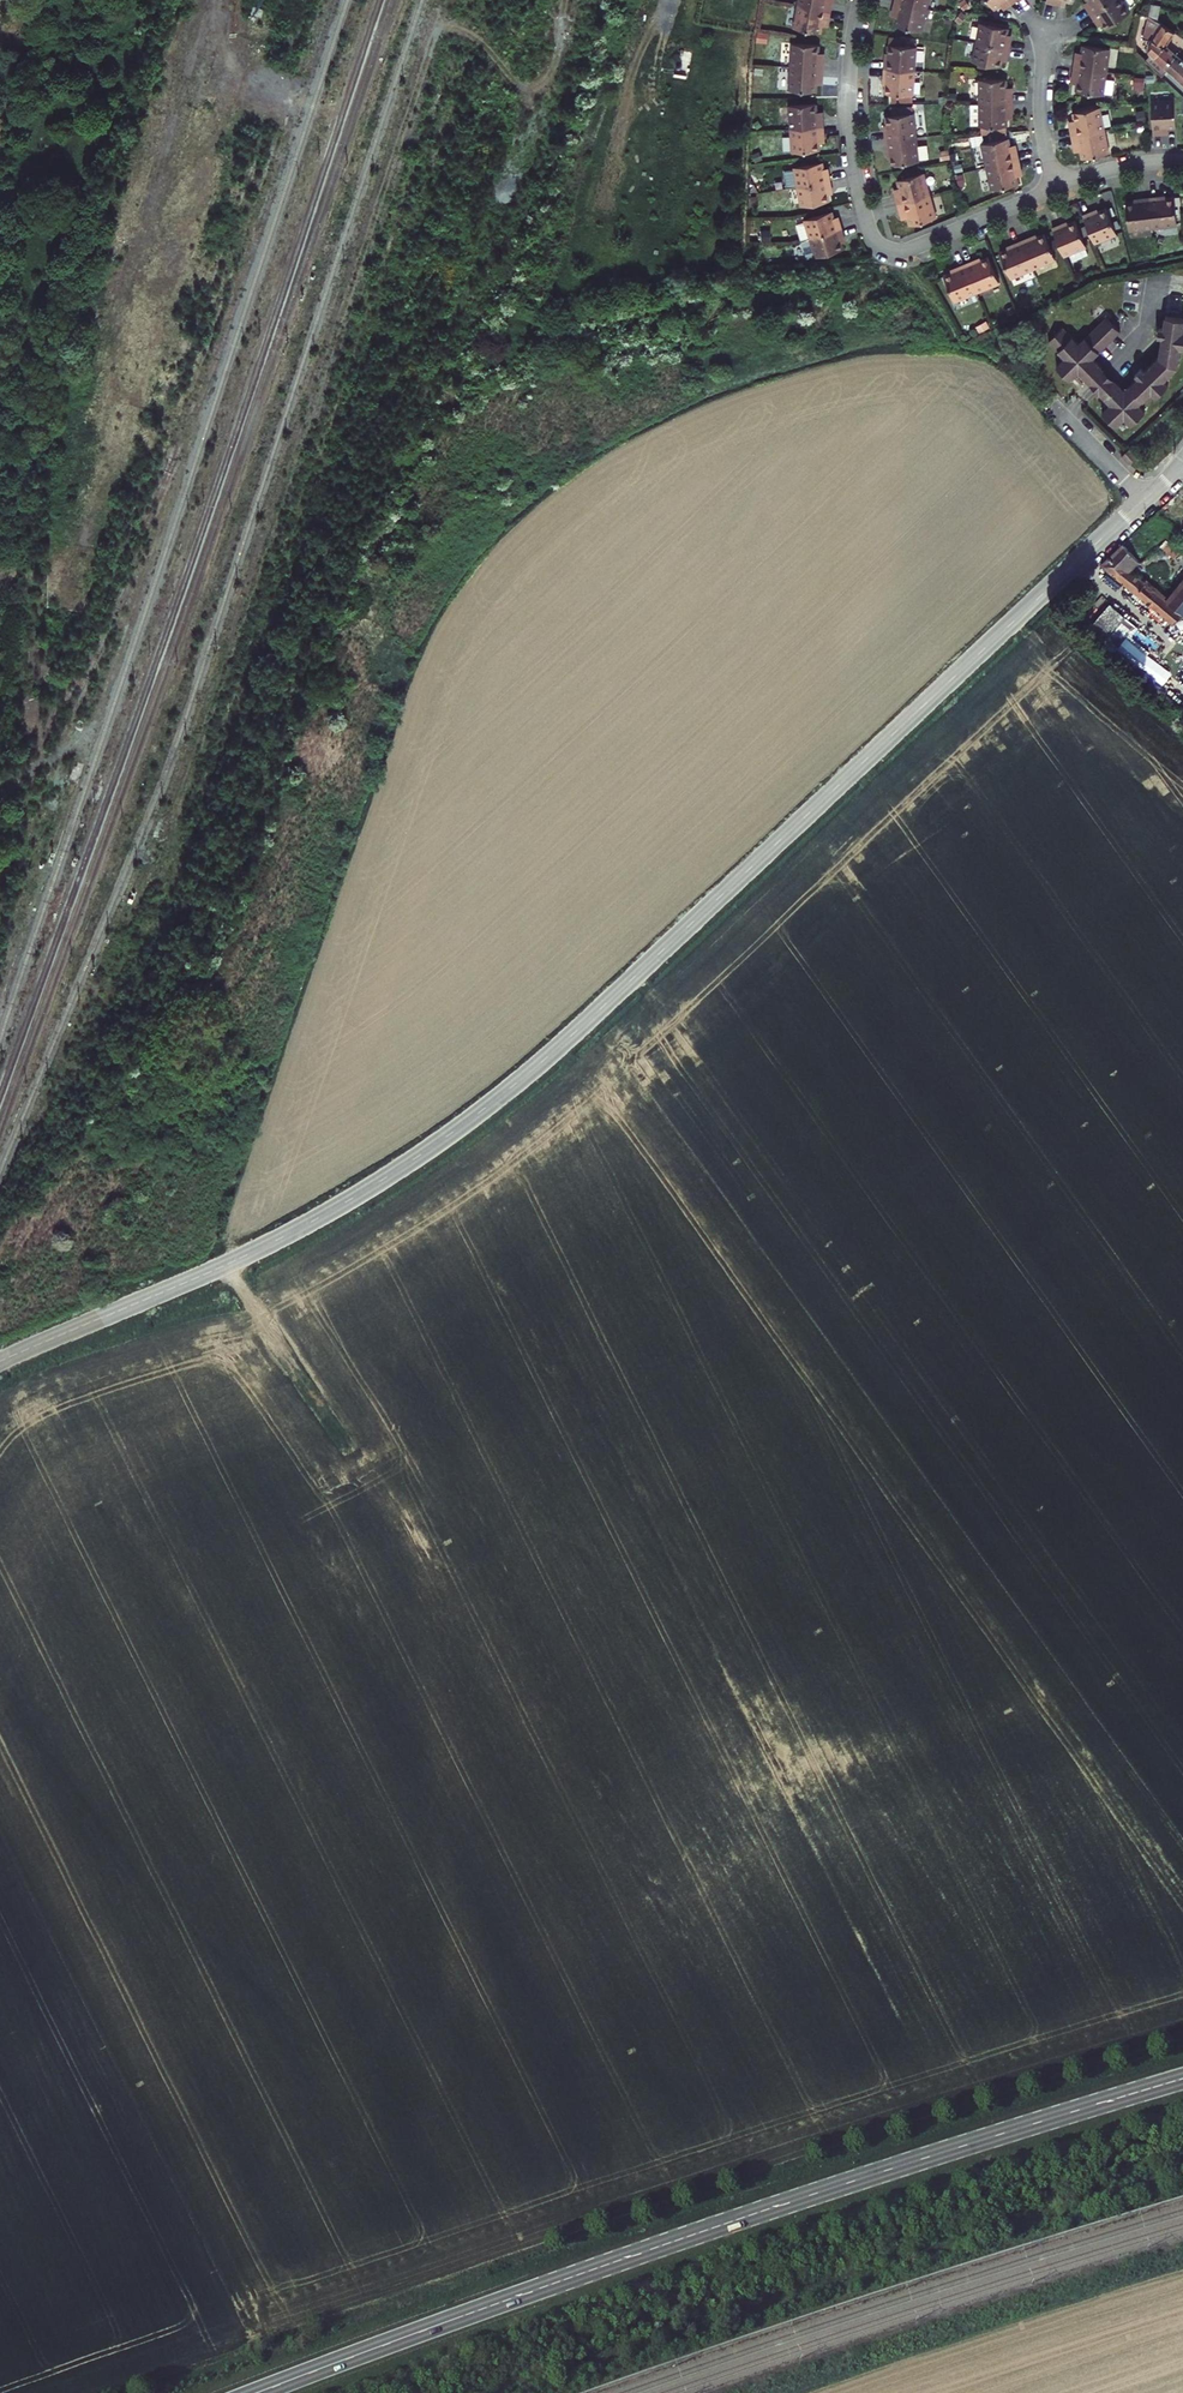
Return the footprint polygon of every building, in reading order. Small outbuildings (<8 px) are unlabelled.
[(834,9),(836,0),(803,0),(802,2),(834,9)] [(901,0),(897,0),(895,8),(900,10),(899,16),(897,23),(923,30),(929,7),(901,0)] [(1093,14),(1114,0),(1088,0),(1089,1),(1091,4),(1088,7),(1093,14)] [(1093,14),(1098,22),(1101,19),(1103,23),(1107,29),(1131,13),(1122,0),(1114,0),(1093,14)] [(834,9),(802,2),(798,25),(824,30),(826,23),(827,17),(832,18),(834,9)] [(1154,57),(1166,44),(1175,31),(1148,15),(1143,41),(1143,43),(1146,50),(1152,55),(1154,57)] [(978,40),(1010,47),(1012,38),(1008,37),(1009,33),(1010,27),(982,21),(978,40)] [(887,57),(887,66),(917,68),(919,44),(909,44),(909,36),(891,34),(890,54),(890,57),(887,57)] [(794,64),(827,66),(827,56),(822,55),(822,50),(823,42),(796,40),(794,64)] [(1009,56),(1010,47),(978,40),(975,60),(1002,65),(1004,59),(1005,55),(1009,56)] [(1077,57),(1076,66),(1108,71),(1111,48),(1084,44),(1083,51),(1082,57),(1077,57)] [(1164,66),(1176,53),(1166,44),(1154,57),(1164,66)] [(1164,66),(1168,70),(1182,84),(1182,60),(1176,53),(1164,66)] [(1154,57),(1152,55),(1147,61),(1163,75),(1168,70),(1164,66),(1154,57)] [(827,66),(794,64),(793,87),(820,89),(820,81),(821,75),(826,75),(827,66)] [(917,68),(887,66),(886,76),(888,76),(888,79),(887,91),(915,93),(917,68)] [(1108,71),(1076,66),(1074,75),(1080,76),(1079,82),(1078,90),(1104,94),(1108,71)] [(981,101),(1013,101),(1013,91),(1008,91),(1008,85),(1008,77),(981,77),(981,101)] [(1152,100),(1153,133),(1163,132),(1162,127),(1169,127),(1176,126),(1175,99),(1152,100)] [(794,126),(826,124),(826,114),(820,115),(820,109),(819,101),(792,103),(794,126)] [(1013,110),(1013,101),(981,101),(981,124),(982,124),(982,130),(1007,130),(1008,117),(1008,110),(1013,110)] [(1072,126),(1073,135),(1105,129),(1101,106),(1074,111),(1076,119),(1077,125),(1072,126)] [(886,128),(888,138),(917,135),(915,111),(887,114),(888,125),(888,128),(886,128)] [(826,124),(794,126),(796,150),(823,147),(822,140),(822,134),(827,133),(826,124)] [(1105,129),(1073,135),(1075,144),(1080,143),(1082,149),(1082,150),(1083,157),(1110,152),(1105,129)] [(917,135),(888,138),(888,147),(890,147),(891,150),(892,162),(920,159),(920,158),(930,157),(928,143),(918,144),(917,135)] [(987,164),(1019,157),(1017,148),(1011,149),(1010,143),(1008,136),(982,142),(987,164)] [(1021,167),(1019,157),(987,164),(992,187),(1018,181),(1017,174),(1015,168),(1021,167)] [(800,184),(832,177),(831,169),(826,169),(826,166),(824,159),(796,165),(800,184)] [(897,192),(900,201),(931,192),(925,170),(899,177),(901,184),(902,190),(897,192)] [(832,177),(800,184),(804,204),(832,198),(831,191),(830,187),(834,187),(832,177)] [(931,192),(900,201),(902,210),(908,209),(909,215),(911,222),(937,215),(931,192)] [(1159,195),(1149,196),(1153,226),(1177,223),(1174,195),(1162,196),(1159,197),(1159,195)] [(1153,226),(1149,196),(1140,197),(1140,199),(1137,199),(1126,201),(1129,228),(1153,226)] [(812,234),(843,225),(840,216),(836,217),(835,214),(833,207),(806,215),(807,218),(798,220),(803,237),(812,234)] [(1092,210),(1083,214),(1094,242),(1116,233),(1106,207),(1095,211),(1092,212),(1092,210)] [(1061,222),(1052,226),(1064,254),(1086,245),(1076,218),(1065,223),(1062,224),(1061,222)] [(817,252),(817,253),(845,245),(843,238),(842,235),(846,233),(843,225),(812,234),(803,237),(808,255),(817,252)] [(1030,235),(1022,239),(1033,266),(1056,257),(1045,231),(1034,236),(1031,237),(1030,235)] [(1033,266),(1022,239),(1013,242),(1014,244),(1011,245),(1000,250),(1011,276),(1033,266)] [(975,257),(966,261),(977,289),(1000,279),(989,254),(978,258),(976,259),(975,257)] [(977,289),(966,261),(957,264),(958,266),(955,267),(944,272),(955,298),(977,289)] [(1090,383),(1104,370),(1093,358),(1121,331),(1107,316),(1079,344),(1063,327),(1049,341),(1065,357),(1056,366),(1065,375),(1069,370),(1075,376),(1079,372),(1090,383)] [(1124,419),(1130,425),(1144,411),(1138,405),(1152,392),(1157,397),(1168,385),(1164,381),(1178,367),(1181,348),(1182,348),(1182,319),(1166,316),(1158,358),(1145,371),(1142,368),(1135,374),(1138,377),(1124,391),(1112,378),(1098,392),(1110,404),(1101,413),(1115,427),(1124,419)] [(1069,370),(1065,375),(1070,380),(1075,376),(1069,370)] [(1090,383),(1098,392),(1112,378),(1104,370),(1090,383)] [(1129,464),(1137,457),(1129,448),(1121,456),(1129,464)] [(1177,557),(1182,563),(1182,550),(1181,552),(1146,521),(1130,536),(1141,547),(1153,536),(1177,557)] [(1141,547),(1130,536),(1122,543),(1134,555),(1141,547)] [(1168,599),(1130,568),(1139,560),(1134,555),(1122,543),(1100,563),(1113,574),(1173,622),(1182,610),(1182,581),(1168,599)] [(1111,635),(1127,618),(1111,603),(1095,620),(1111,635)] [(1173,687),(1182,695),(1182,675),(1173,687)] [(57,812),(66,787),(59,784),(57,790),(52,788),(45,808),(57,812)]
